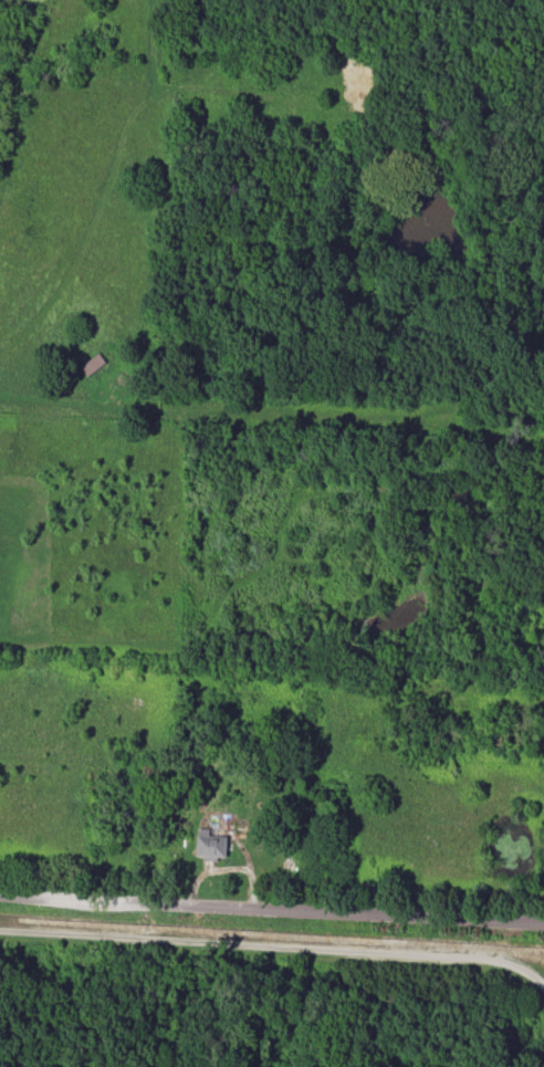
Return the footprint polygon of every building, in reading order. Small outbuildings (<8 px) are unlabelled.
[(224,859),(225,836),(209,836),(209,828),(195,828),(195,859),(224,859)]
